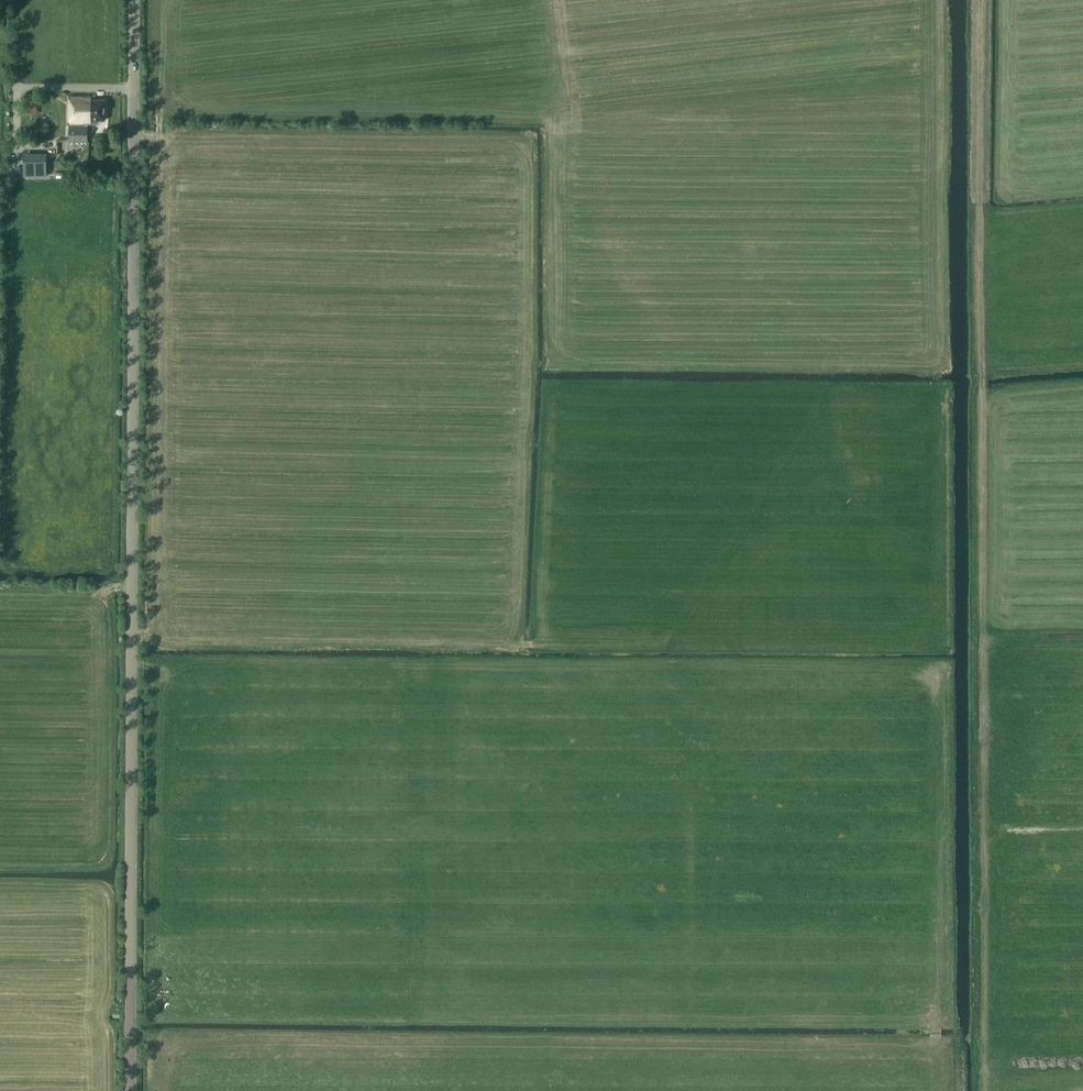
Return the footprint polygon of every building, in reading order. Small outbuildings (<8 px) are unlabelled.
[(67,123),(90,124),(90,119),(103,119),(103,101),(91,101),(91,97),(68,97),(67,123)] [(67,142),(87,142),(87,126),(67,126),(67,142)] [(28,152),(27,176),(50,176),(50,152),(28,152)]
